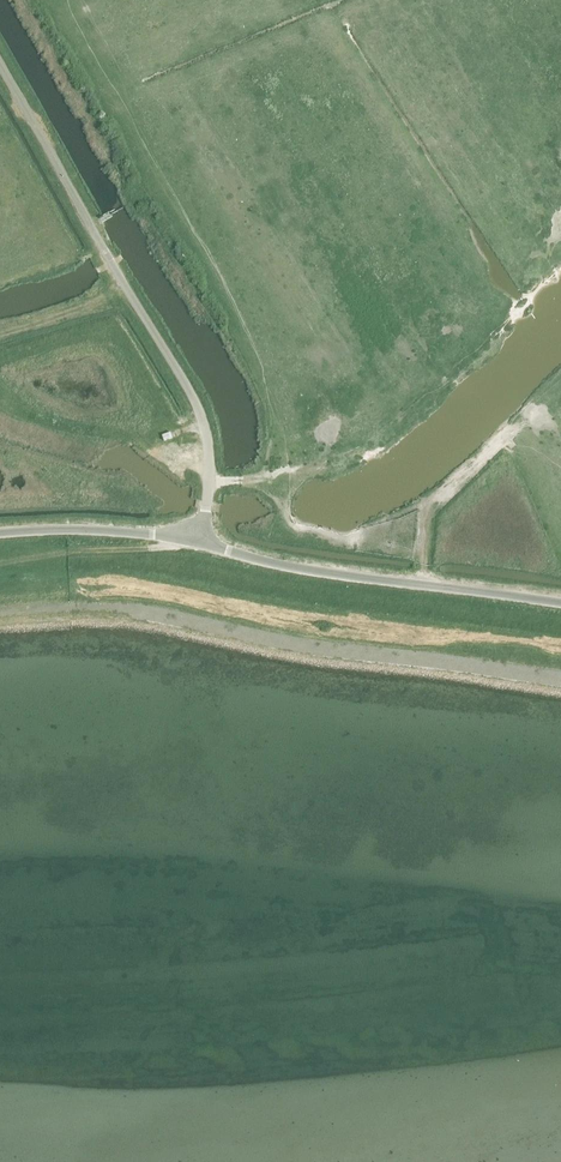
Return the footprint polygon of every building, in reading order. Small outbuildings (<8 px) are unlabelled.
[(170,433),(162,436),(164,441),(172,438),(170,433)]
